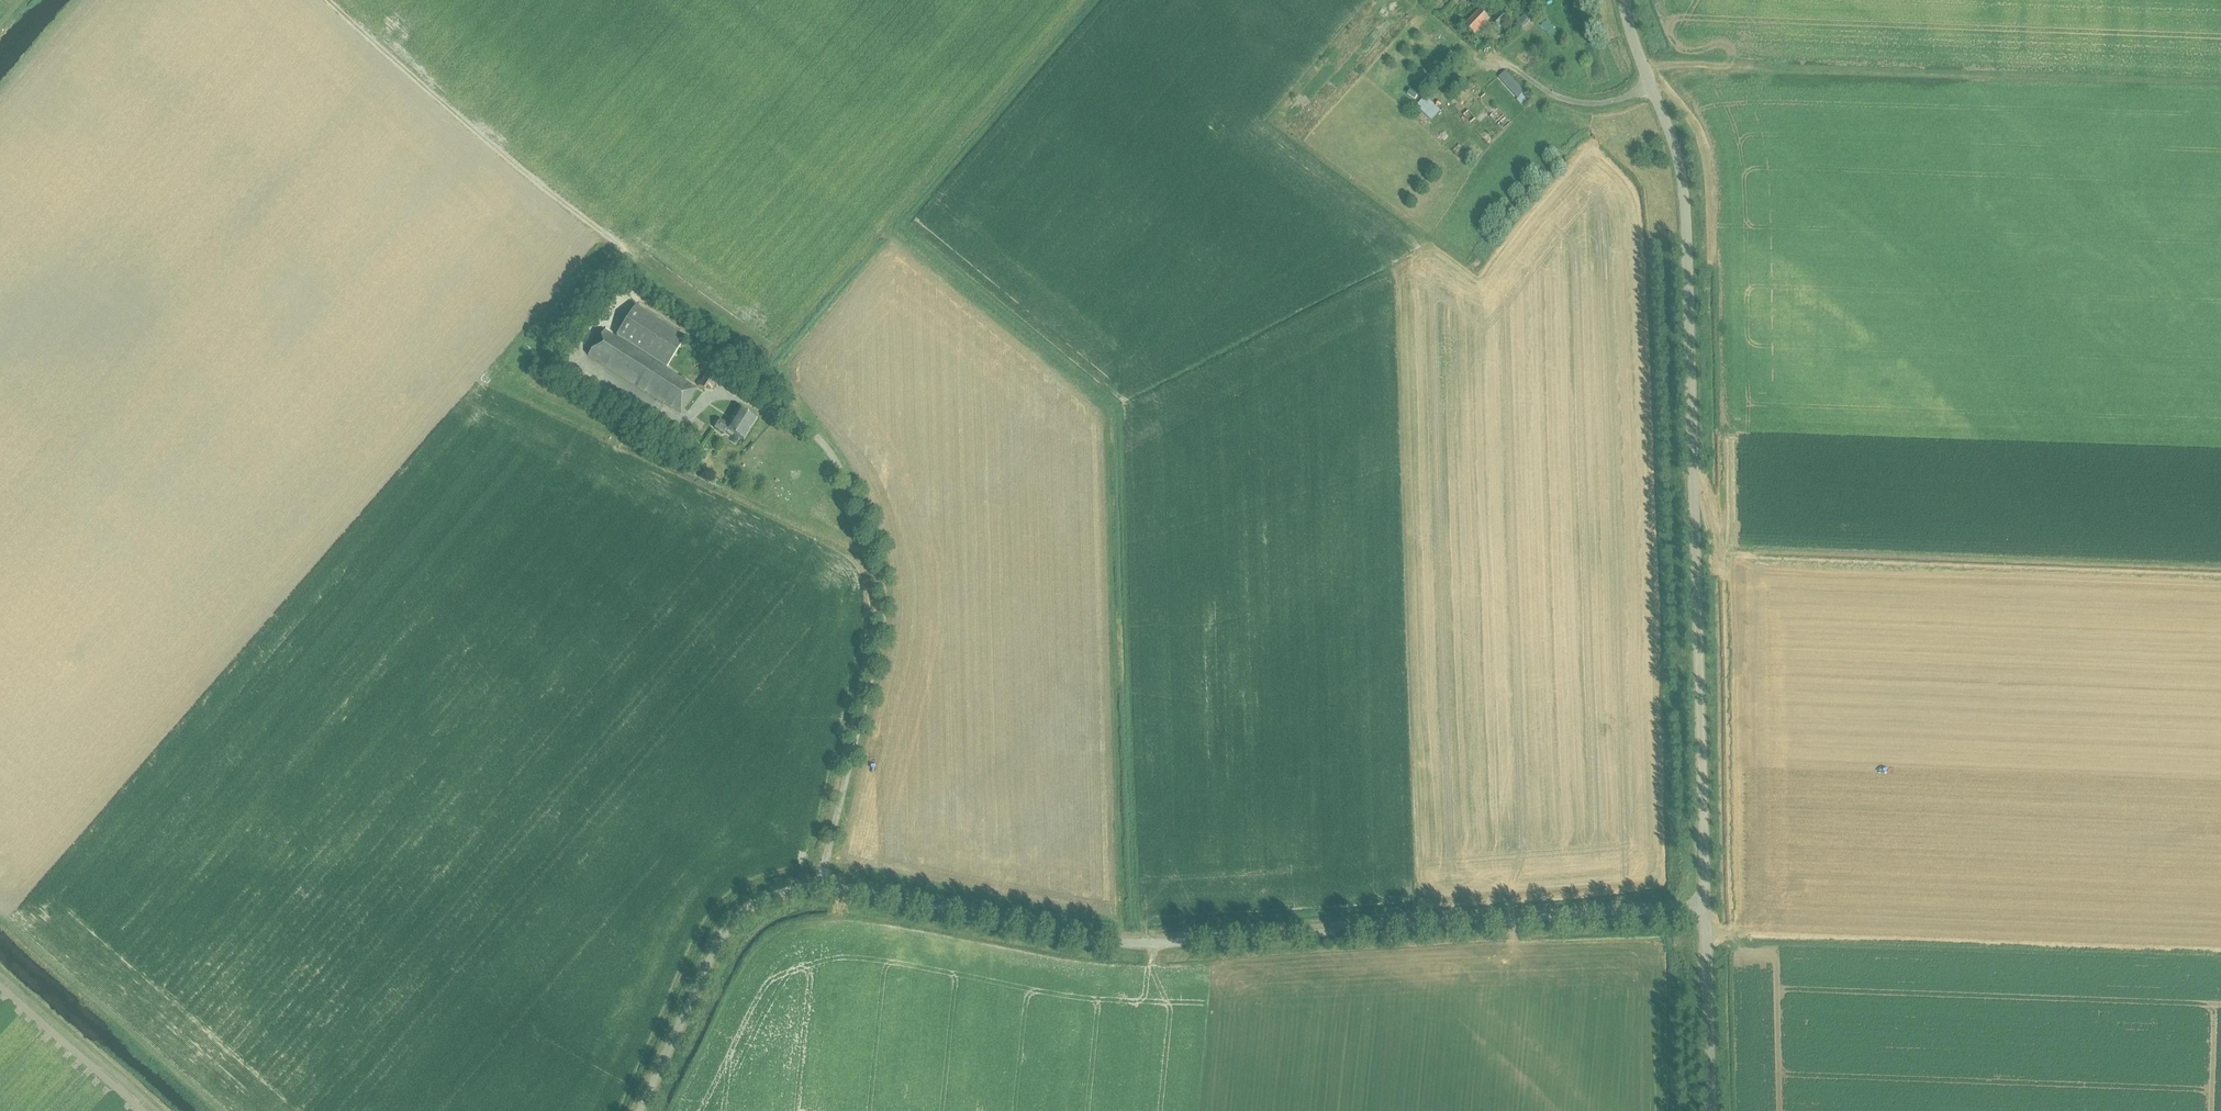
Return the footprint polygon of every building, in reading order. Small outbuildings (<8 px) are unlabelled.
[(1473,37),(1488,22),(1479,12),(1463,27),(1473,37)] [(1500,12),(1491,21),(1499,29),(1508,20),(1500,12)] [(1506,71),(1498,78),(1517,99),(1525,93),(1506,71)] [(1517,99),(1516,100),(1520,105),(1529,98),(1525,93),(1517,99)] [(1425,97),(1415,107),(1430,121),(1439,111),(1425,97)] [(1497,112),(1507,127),(1517,120),(1506,105),(1497,112)] [(1470,112),(1478,119),(1482,115),(1475,108),(1470,112)] [(667,368),(686,338),(636,306),(617,336),(616,338),(603,330),(587,355),(679,414),(695,389),(665,370),(667,368)] [(710,388),(717,378),(706,371),(697,385),(704,389),(706,386),(710,388)] [(727,425),(719,420),(714,428),(722,433),(725,428),(727,430),(726,432),(731,435),(732,433),(743,440),(756,420),(738,409),(727,425)]
